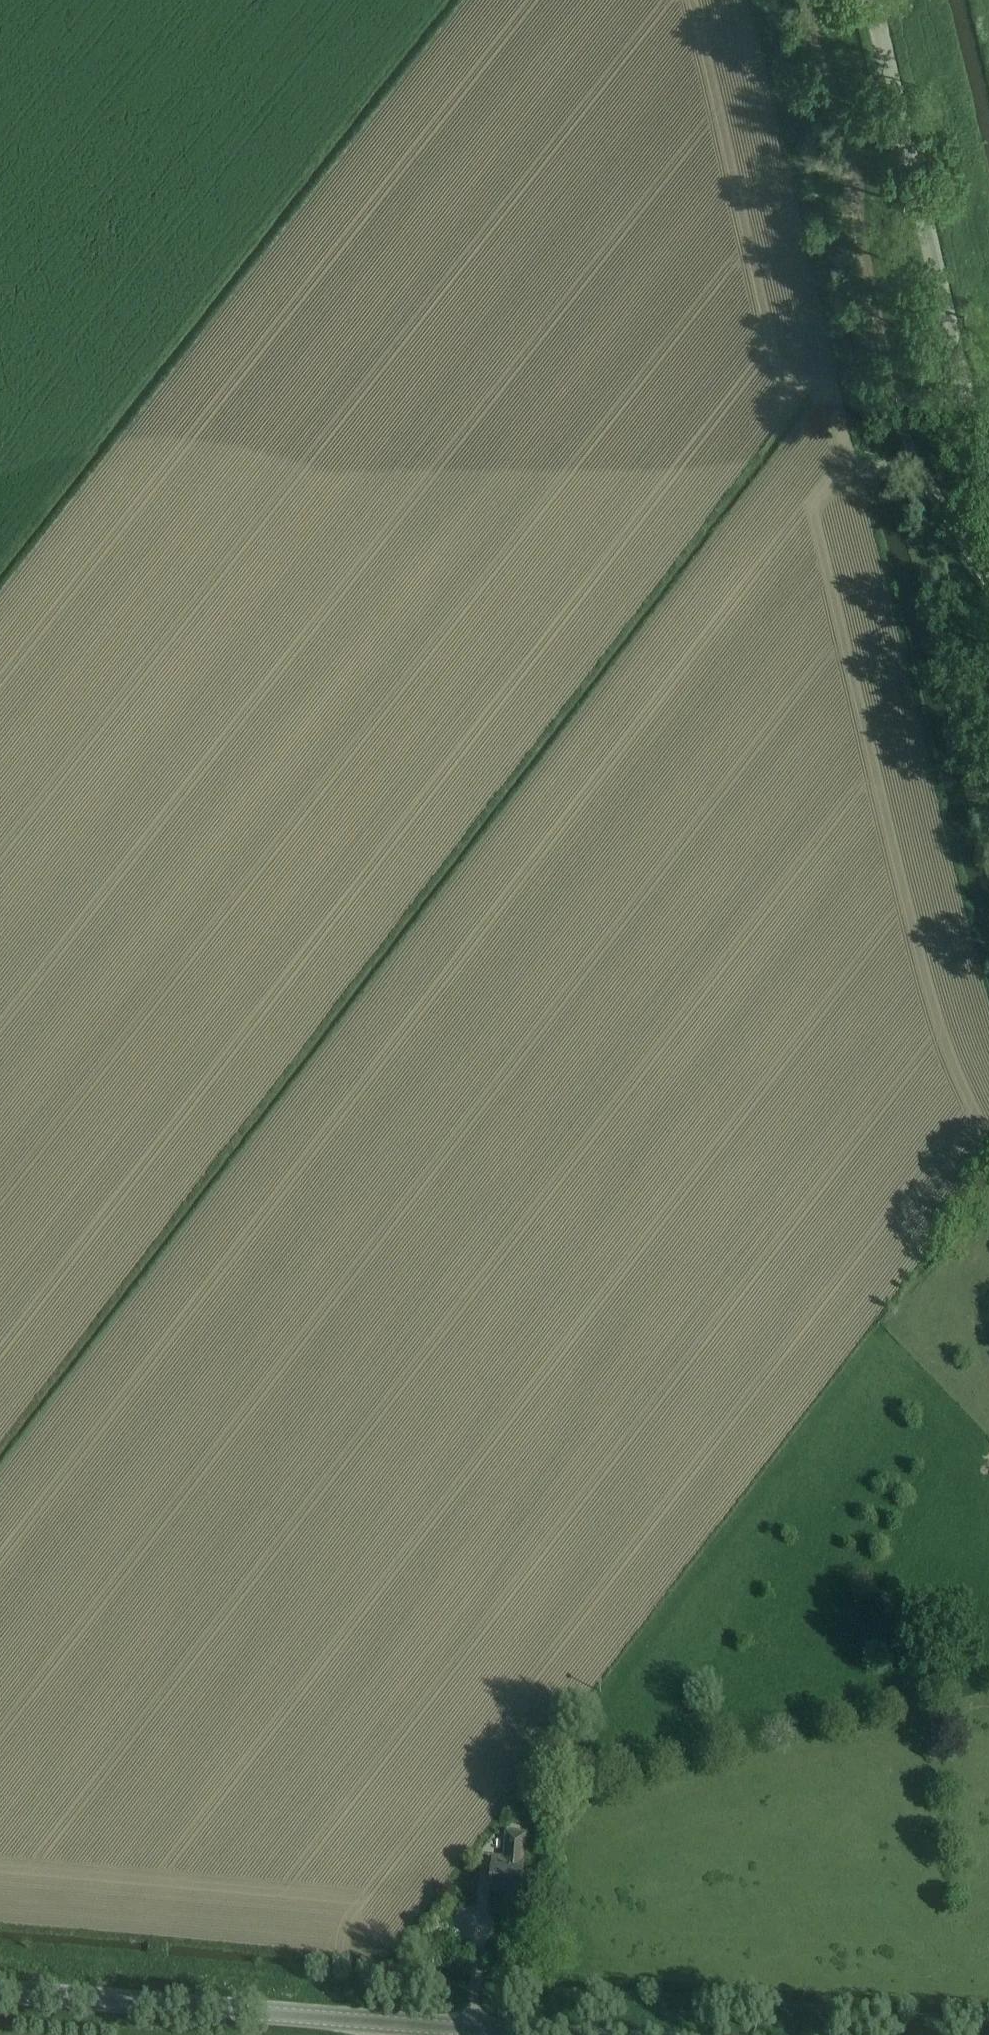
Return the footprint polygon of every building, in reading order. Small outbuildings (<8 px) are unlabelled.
[(521,1896),(523,1873),(542,1874),(544,1858),(525,1857),(528,1833),(506,1831),(503,1857),(492,1856),(489,1894),(521,1896)]
